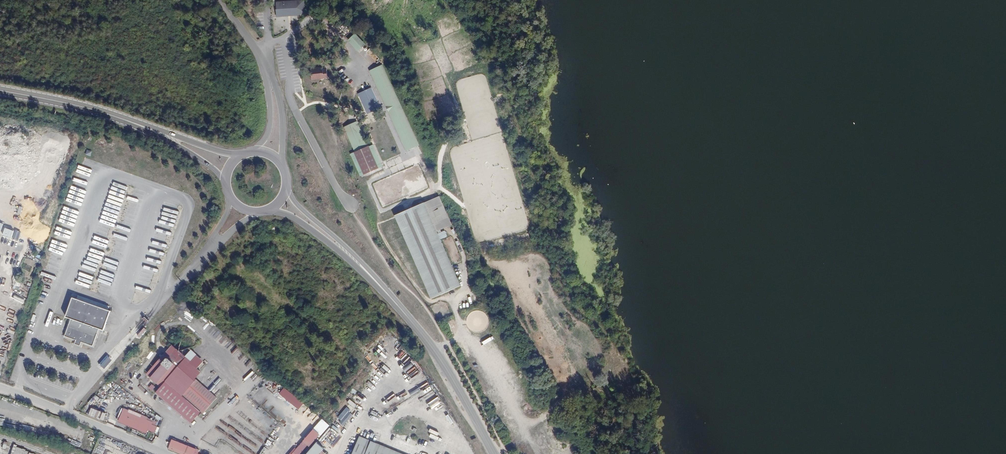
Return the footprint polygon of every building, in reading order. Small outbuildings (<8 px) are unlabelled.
[(297,16),(297,13),(303,12),(302,0),(274,1),(275,16),(297,16)] [(365,46),(355,34),(350,39),(360,51),(365,46)] [(366,52),(375,61),(379,57),(369,49),(366,52)] [(418,146),(381,65),(370,70),(407,151),(418,146)] [(325,67),(321,68),(321,66),(309,70),(312,79),(327,75),(325,67)] [(380,108),(371,88),(369,89),(376,106),(366,111),(367,113),(380,108)] [(369,89),(359,94),(366,111),(376,106),(369,89)] [(368,147),(356,122),(344,127),(356,152),(368,147)] [(381,166),(372,146),(368,147),(377,168),(381,166)] [(377,168),(368,147),(356,152),(352,154),(361,175),(377,168)] [(413,160),(416,159),(413,153),(411,154),(390,163),(387,165),(390,171),(393,170),(393,171),(414,162),(413,160)] [(83,198),(89,178),(76,175),(74,181),(81,183),(80,188),(71,185),(68,194),(83,198)] [(435,226),(439,224),(442,223),(441,221),(448,218),(441,203),(442,202),(439,196),(434,199),(436,203),(434,203),(436,209),(433,210),(430,202),(426,204),(425,203),(395,215),(432,299),(460,286),(437,231),(435,226)] [(67,198),(64,205),(79,210),(82,202),(67,198)] [(434,199),(425,203),(426,204),(430,202),(433,210),(436,209),(434,203),(436,203),(434,199)] [(451,225),(448,218),(441,221),(442,223),(439,224),(435,226),(437,231),(451,225)] [(123,253),(130,228),(125,227),(126,224),(117,221),(110,249),(123,253)] [(142,273),(156,276),(157,269),(143,266),(142,273)] [(64,337),(75,341),(74,345),(80,347),(81,343),(93,347),(99,329),(104,330),(111,310),(71,297),(65,317),(70,319),(64,337)] [(146,330),(144,328),(137,335),(139,337),(146,330)] [(186,397),(188,396),(208,414),(218,400),(199,382),(204,375),(200,371),(206,363),(199,357),(193,364),(179,351),(170,361),(180,369),(169,383),(186,397)] [(98,365),(104,369),(111,361),(106,356),(98,365)] [(404,372),(413,366),(411,364),(403,370),(404,372)] [(278,395),(299,409),(304,402),(282,388),(278,395)] [(88,415),(102,421),(105,413),(91,407),(88,415)] [(346,407),(336,419),(344,425),(353,414),(346,407)] [(308,409),(303,414),(307,417),(311,412),(308,409)] [(154,432),(159,433),(160,428),(154,426),(155,422),(150,421),(150,418),(145,416),(144,418),(130,413),(130,411),(127,410),(123,420),(153,433),(154,432)] [(318,424),(321,430),(328,426),(325,420),(318,424)] [(279,423),(270,436),(275,440),(284,427),(279,423)] [(298,453),(307,453),(322,438),(316,433),(298,453)] [(84,443),(91,446),(95,437),(88,434),(84,443)] [(169,438),(166,447),(181,453),(200,453),(201,451),(169,438)] [(365,438),(359,453),(403,453),(365,438)] [(272,448),(275,443),(267,440),(265,445),(272,448)] [(330,451),(323,445),(315,453),(327,453),(330,451)]
